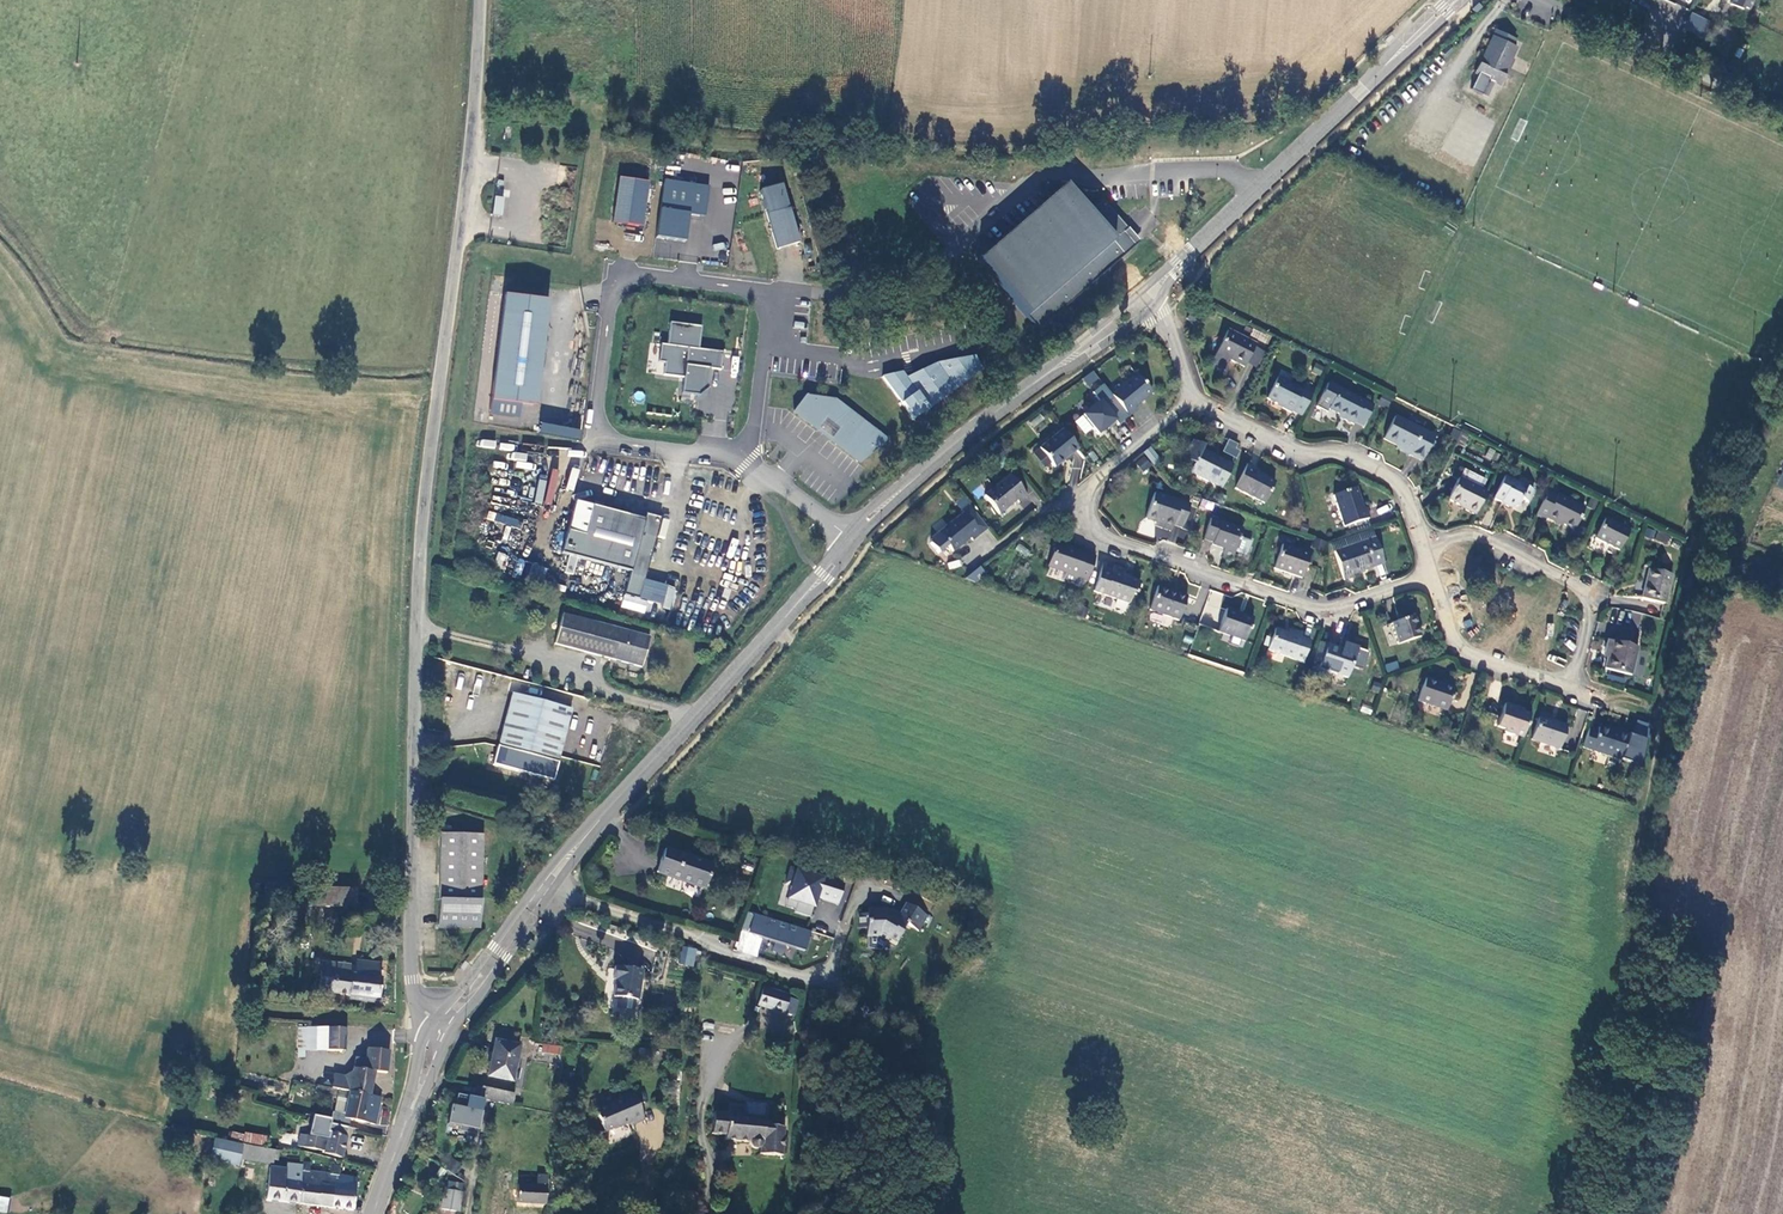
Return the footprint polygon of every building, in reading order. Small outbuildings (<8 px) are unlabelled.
[(1730,4),(1741,10),(1742,7),(1748,10),(1752,0),(1732,0),(1730,4)] [(1705,33),(1709,18),(1691,13),(1686,28),(1705,33)] [(1517,37),(1492,26),(1471,73),(1474,75),(1476,71),(1490,77),(1488,80),(1501,86),(1519,46),(1514,44),(1517,37)] [(1489,79),(1476,71),(1474,75),(1468,87),(1481,94),(1488,80),(1489,79)] [(645,226),(650,179),(618,176),(614,223),(645,226)] [(798,238),(781,181),(759,187),(776,245),(798,238)] [(708,188),(665,182),(657,239),(687,243),(691,214),(704,216),(708,188)] [(1064,182),(977,259),(1037,328),(1138,239),(1102,196),(1088,208),(1064,182)] [(505,197),(496,195),(494,213),(502,214),(505,197)] [(544,295),(499,290),(484,412),(513,416),(515,401),(530,403),(544,295)] [(1198,320),(1192,315),(1187,321),(1193,326),(1198,320)] [(703,330),(671,326),(669,349),(662,348),(660,365),(666,366),(664,379),(684,381),(683,397),(699,399),(700,400),(709,393),(708,392),(711,372),(722,373),(724,356),(700,352),(703,330)] [(1252,341),(1224,329),(1212,359),(1239,370),(1252,341)] [(904,372),(884,377),(916,420),(985,368),(977,356),(935,363),(907,377),(904,372)] [(1312,372),(1320,375),(1324,366),(1315,363),(1312,372)] [(1134,371),(1108,393),(1125,414),(1152,393),(1134,371)] [(1278,371),(1265,395),(1297,413),(1311,388),(1278,371)] [(1088,386),(1096,380),(1090,372),(1082,378),(1088,386)] [(1367,404),(1334,388),(1323,410),(1357,426),(1367,404)] [(1125,414),(1108,393),(1084,413),(1102,434),(1125,414)] [(824,400),(804,397),(793,411),(818,430),(824,422),(828,424),(830,425),(846,409),(834,401),(824,400)] [(831,441),(860,463),(887,441),(846,409),(830,425),(838,432),(831,441)] [(1430,434),(1390,414),(1378,439),(1418,458),(1430,434)] [(542,421),(539,431),(579,440),(582,430),(542,421)] [(1073,446),(1059,428),(1032,449),(1046,467),(1073,446)] [(481,438),(479,445),(494,448),(495,442),(481,438)] [(1221,481),(1230,463),(1199,448),(1200,443),(1189,438),(1181,455),(1191,461),(1187,469),(1210,481),(1212,477),(1221,481)] [(1222,452),(1236,458),(1242,444),(1228,438),(1222,452)] [(1147,444),(1139,450),(1148,461),(1156,455),(1147,444)] [(512,452),(511,459),(526,461),(527,453),(512,452)] [(1245,463),(1232,485),(1260,501),(1273,479),(1245,463)] [(538,479),(536,503),(555,505),(558,469),(551,469),(550,480),(538,479)] [(1024,494),(1008,473),(984,491),(1000,512),(1024,494)] [(1531,491),(1503,477),(1492,499),(1504,503),(1503,506),(1508,509),(1516,506),(1518,500),(1525,503),(1531,491)] [(1484,491),(1458,478),(1446,500),(1472,514),(1484,491)] [(1330,490),(1340,521),(1366,513),(1356,482),(1330,490)] [(1185,502),(1151,490),(1142,517),(1176,529),(1185,502)] [(1581,510),(1546,492),(1533,517),(1568,535),(1581,510)] [(1202,499),(1200,507),(1212,511),(1215,503),(1202,499)] [(987,524),(968,502),(938,528),(957,549),(987,524)] [(644,522),(575,503),(560,555),(630,574),(624,597),(638,601),(661,520),(646,516),(644,522)] [(495,514),(493,522),(520,527),(522,519),(495,514)] [(1239,526),(1208,515),(1201,534),(1210,536),(1209,540),(1222,544),(1221,550),(1231,554),(1239,526)] [(1604,516),(1594,536),(1617,547),(1627,528),(1604,516)] [(663,517),(658,532),(664,534),(669,519),(663,517)] [(1376,537),(1333,550),(1341,576),(1383,564),(1376,537)] [(1093,553),(1054,540),(1044,569),(1083,582),(1093,553)] [(1278,541),(1270,565),(1298,574),(1306,550),(1278,541)] [(494,562),(503,566),(507,555),(499,552),(494,562)] [(513,573),(520,575),(525,561),(517,559),(513,573)] [(533,562),(525,579),(540,585),(548,569),(533,562)] [(1101,564),(1092,591),(1131,604),(1140,577),(1101,564)] [(974,583),(986,572),(980,565),(967,576),(974,583)] [(1669,577),(1646,572),(1640,600),(1663,605),(1669,577)] [(1155,587),(1147,609),(1176,618),(1183,596),(1155,587)] [(1223,607),(1216,628),(1240,636),(1247,615),(1223,607)] [(649,639),(565,614),(557,643),(641,668),(649,639)] [(1390,621),(1397,644),(1419,638),(1412,614),(1390,621)] [(1274,624),(1265,649),(1299,661),(1308,636),(1274,624)] [(1637,648),(1608,640),(1605,650),(1610,651),(1605,668),(1630,674),(1637,648)] [(1324,643),(1316,665),(1341,673),(1349,652),(1324,643)] [(1387,672),(1400,669),(1397,660),(1384,664),(1387,672)] [(1425,678),(1416,699),(1444,711),(1453,689),(1425,678)] [(571,710),(515,694),(495,763),(551,779),(571,710)] [(1498,732),(1524,740),(1533,712),(1507,704),(1498,732)] [(1542,720),(1534,741),(1561,751),(1569,729),(1542,720)] [(1583,748),(1622,761),(1630,736),(1591,723),(1583,748)] [(438,833),(437,901),(481,902),(482,833),(438,833)] [(719,870),(673,854),(666,876),(711,892),(719,870)] [(825,879),(799,870),(789,902),(820,912),(824,902),(840,908),(845,892),(823,885),(825,879)] [(356,899),(357,882),(318,878),(316,896),(356,899)] [(481,925),(481,902),(437,901),(437,925),(481,925)] [(932,918),(912,905),(903,918),(890,909),(874,908),(873,914),(864,913),(864,927),(871,928),(871,935),(884,936),(890,941),(894,936),(903,939),(913,925),(924,932),(932,918)] [(813,932),(749,911),(742,931),(806,952),(813,932)] [(681,946),(679,964),(694,966),(696,948),(681,946)] [(380,976),(381,958),(361,957),(360,970),(356,970),(357,962),(325,959),(323,990),(383,995),(385,976),(380,976)] [(637,969),(610,965),(609,978),(611,978),(609,996),(613,997),(612,1007),(629,1010),(631,999),(633,999),(637,969)] [(799,1000),(766,988),(758,1011),(792,1022),(799,1000)] [(346,1051),(347,1028),(309,1025),(307,1048),(346,1051)] [(304,1055),(306,1026),(300,1026),(298,1055),(304,1055)] [(566,1040),(545,1037),(543,1046),(565,1049),(566,1040)] [(518,1045),(489,1041),(484,1073),(513,1077),(518,1045)] [(387,1071),(390,1050),(370,1048),(369,1059),(355,1057),(353,1078),(329,1075),(327,1088),(350,1091),(370,1094),(373,1069),(387,1071)] [(575,1077),(566,1075),(564,1085),(573,1087),(575,1077)] [(515,1098),(483,1090),(481,1101),(508,1108),(513,1108),(515,1098)] [(377,1123),(380,1095),(370,1094),(350,1091),(348,1108),(346,1119),(353,1120),(377,1123)] [(622,1103),(597,1113),(606,1133),(632,1124),(633,1127),(644,1122),(634,1093),(621,1098),(622,1103)] [(466,1098),(457,1096),(455,1103),(452,1101),(447,1121),(458,1125),(457,1129),(473,1137),(479,1114),(463,1108),(466,1098)] [(482,1102),(466,1098),(463,1108),(479,1114),(482,1102)] [(716,1112),(716,1130),(729,1132),(729,1138),(754,1140),(754,1144),(763,1145),(762,1154),(784,1156),(786,1128),(765,1126),(764,1116),(745,1113),(745,1104),(730,1103),(730,1114),(716,1112)] [(348,1108),(338,1107),(337,1118),(334,1118),(333,1125),(351,1126),(353,1120),(346,1119),(348,1108)] [(333,1123),(315,1118),(313,1133),(305,1131),(303,1143),(328,1147),(327,1150),(330,1151),(333,1123)] [(351,1128),(333,1125),(330,1151),(347,1156),(351,1128)] [(266,1144),(267,1135),(231,1131),(230,1140),(266,1144)] [(240,1163),(243,1146),(213,1142),(211,1159),(240,1163)] [(269,1161),(271,1147),(249,1144),(248,1159),(269,1161)] [(446,1168),(456,1172),(461,1162),(451,1158),(446,1168)] [(299,1204),(302,1172),(270,1169),(267,1201),(299,1204)] [(327,1207),(330,1175),(302,1172),(299,1204),(327,1207)] [(354,1209),(357,1177),(330,1175),(327,1207),(354,1209)] [(521,1177),(520,1187),(552,1188),(552,1178),(521,1177)] [(460,1183),(446,1181),(446,1189),(441,1188),(439,1209),(461,1212),(463,1191),(460,1190),(460,1183)] [(552,1188),(520,1187),(517,1204),(550,1206),(552,1188)] [(9,1197),(0,1196),(0,1212),(7,1213),(9,1197)]
